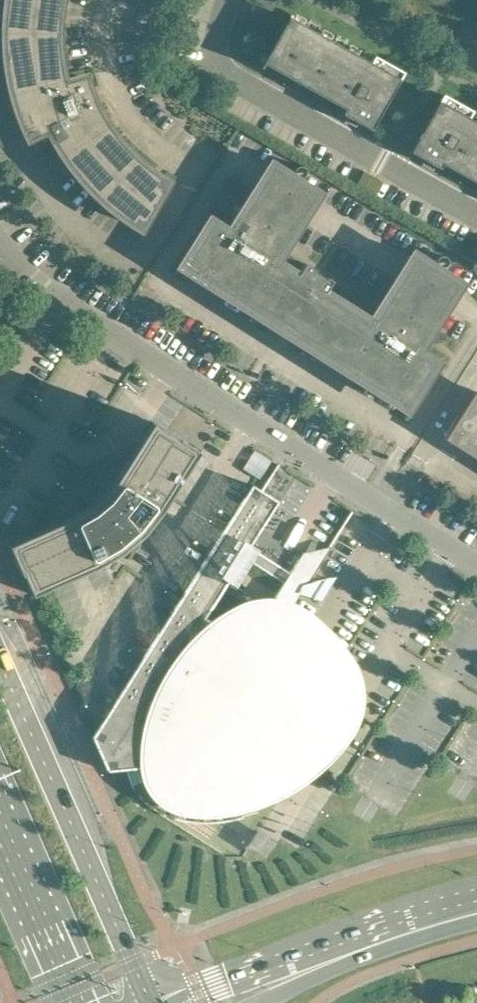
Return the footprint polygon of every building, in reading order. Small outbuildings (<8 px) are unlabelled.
[(85,78),(64,84),(58,40),(59,15),(61,15),(62,14),(63,13),(63,12),(64,12),(64,11),(64,10),(64,9),(63,8),(63,7),(62,7),(60,6),(61,0),(8,0),(8,3),(7,11),(6,16),(6,24),(6,33),(6,37),(6,46),(6,50),(7,59),(7,63),(9,72),(10,81),(12,89),(14,97),(17,106),(18,110),(21,118),(29,138),(49,129),(53,136),(57,144),(61,151),(66,158),(71,165),(76,172),(82,179),(87,185),(93,192),(100,198),(106,203),(113,209),(120,214),(127,219),(134,224),(141,228),(167,183),(154,174),(154,173),(155,173),(155,172),(155,171),(154,170),(154,169),(153,168),(151,167),(149,167),(148,168),(147,169),(138,162),(135,159),(129,154),(124,148),(119,142),(114,136),(110,130),(105,124),(100,114),(96,107),(93,100),(90,93),(87,85),(85,78)] [(167,0),(145,0),(141,14),(161,20),(167,0)] [(159,33),(163,20),(161,20),(141,14),(139,13),(136,25),(159,33)] [(401,80),(389,73),(393,66),(375,56),(371,63),(290,18),(267,59),(349,104),(343,114),(372,131),(401,80)] [(153,47),(155,40),(144,36),(141,44),(153,47)] [(444,95),(411,153),(441,169),(446,159),(476,177),(476,122),(469,118),(473,111),(444,95)] [(297,277),(274,262),(318,193),(315,192),(314,193),(275,168),(276,167),(274,166),(230,235),(210,222),(208,224),(210,225),(185,265),(183,264),(182,266),(271,322),(275,316),(278,319),(278,320),(277,321),(277,322),(277,324),(278,325),(278,326),(279,327),(280,328),(281,328),(282,329),(284,329),(285,328),(286,328),(287,327),(288,326),(289,325),(296,330),(299,331),(295,337),(409,409),(410,407),(408,406),(433,366),(435,367),(436,365),(416,352),(460,283),(457,282),(456,283),(417,258),(418,257),(415,255),(372,324),(325,294),(333,281),(305,263),(297,277)] [(453,437),(476,453),(476,399),(453,437)] [(179,437),(173,433),(153,420),(113,482),(103,495),(89,507),(74,516),(8,545),(20,574),(22,573),(31,594),(95,567),(121,552),(144,532),(159,513),(197,450),(178,438),(179,437)] [(308,610),(302,606),(299,605),(293,602),(283,599),(274,598),(270,598),(263,598),(256,598),(250,599),(245,600),(239,602),(234,604),(230,606),(226,608),(221,611),(218,614),(215,616),(211,620),(208,619),(238,573),(241,575),(251,560),(244,556),(279,501),(252,485),(92,736),(108,771),(140,768),(140,772),(141,777),(143,781),(145,785),(147,789),(149,792),(151,795),(154,798),(157,802),(160,804),(164,807),(167,809),(170,811),(175,813),(178,814),(182,815),(183,815),(194,817),(205,817),(215,817),(225,816),(228,816),(233,815),(239,813),(245,812),(254,809),(260,807),(268,804),(276,800),(283,797),(291,793),(297,789),(304,785),(307,783),(314,778),(319,774),(325,768),(331,763),(337,757),(341,752),(344,748),(348,743),(352,736),(355,731),(358,725),(361,719),(362,715),(363,711),(365,706),(365,702),(364,697),(364,694),(364,691),(363,687),(362,683),(361,679),(360,676),(358,670),(356,664),(352,656),(350,652),(348,649),(345,644),(342,641),(338,635),(334,630),(327,624),(322,620),(316,615),(313,613),(308,610)]
